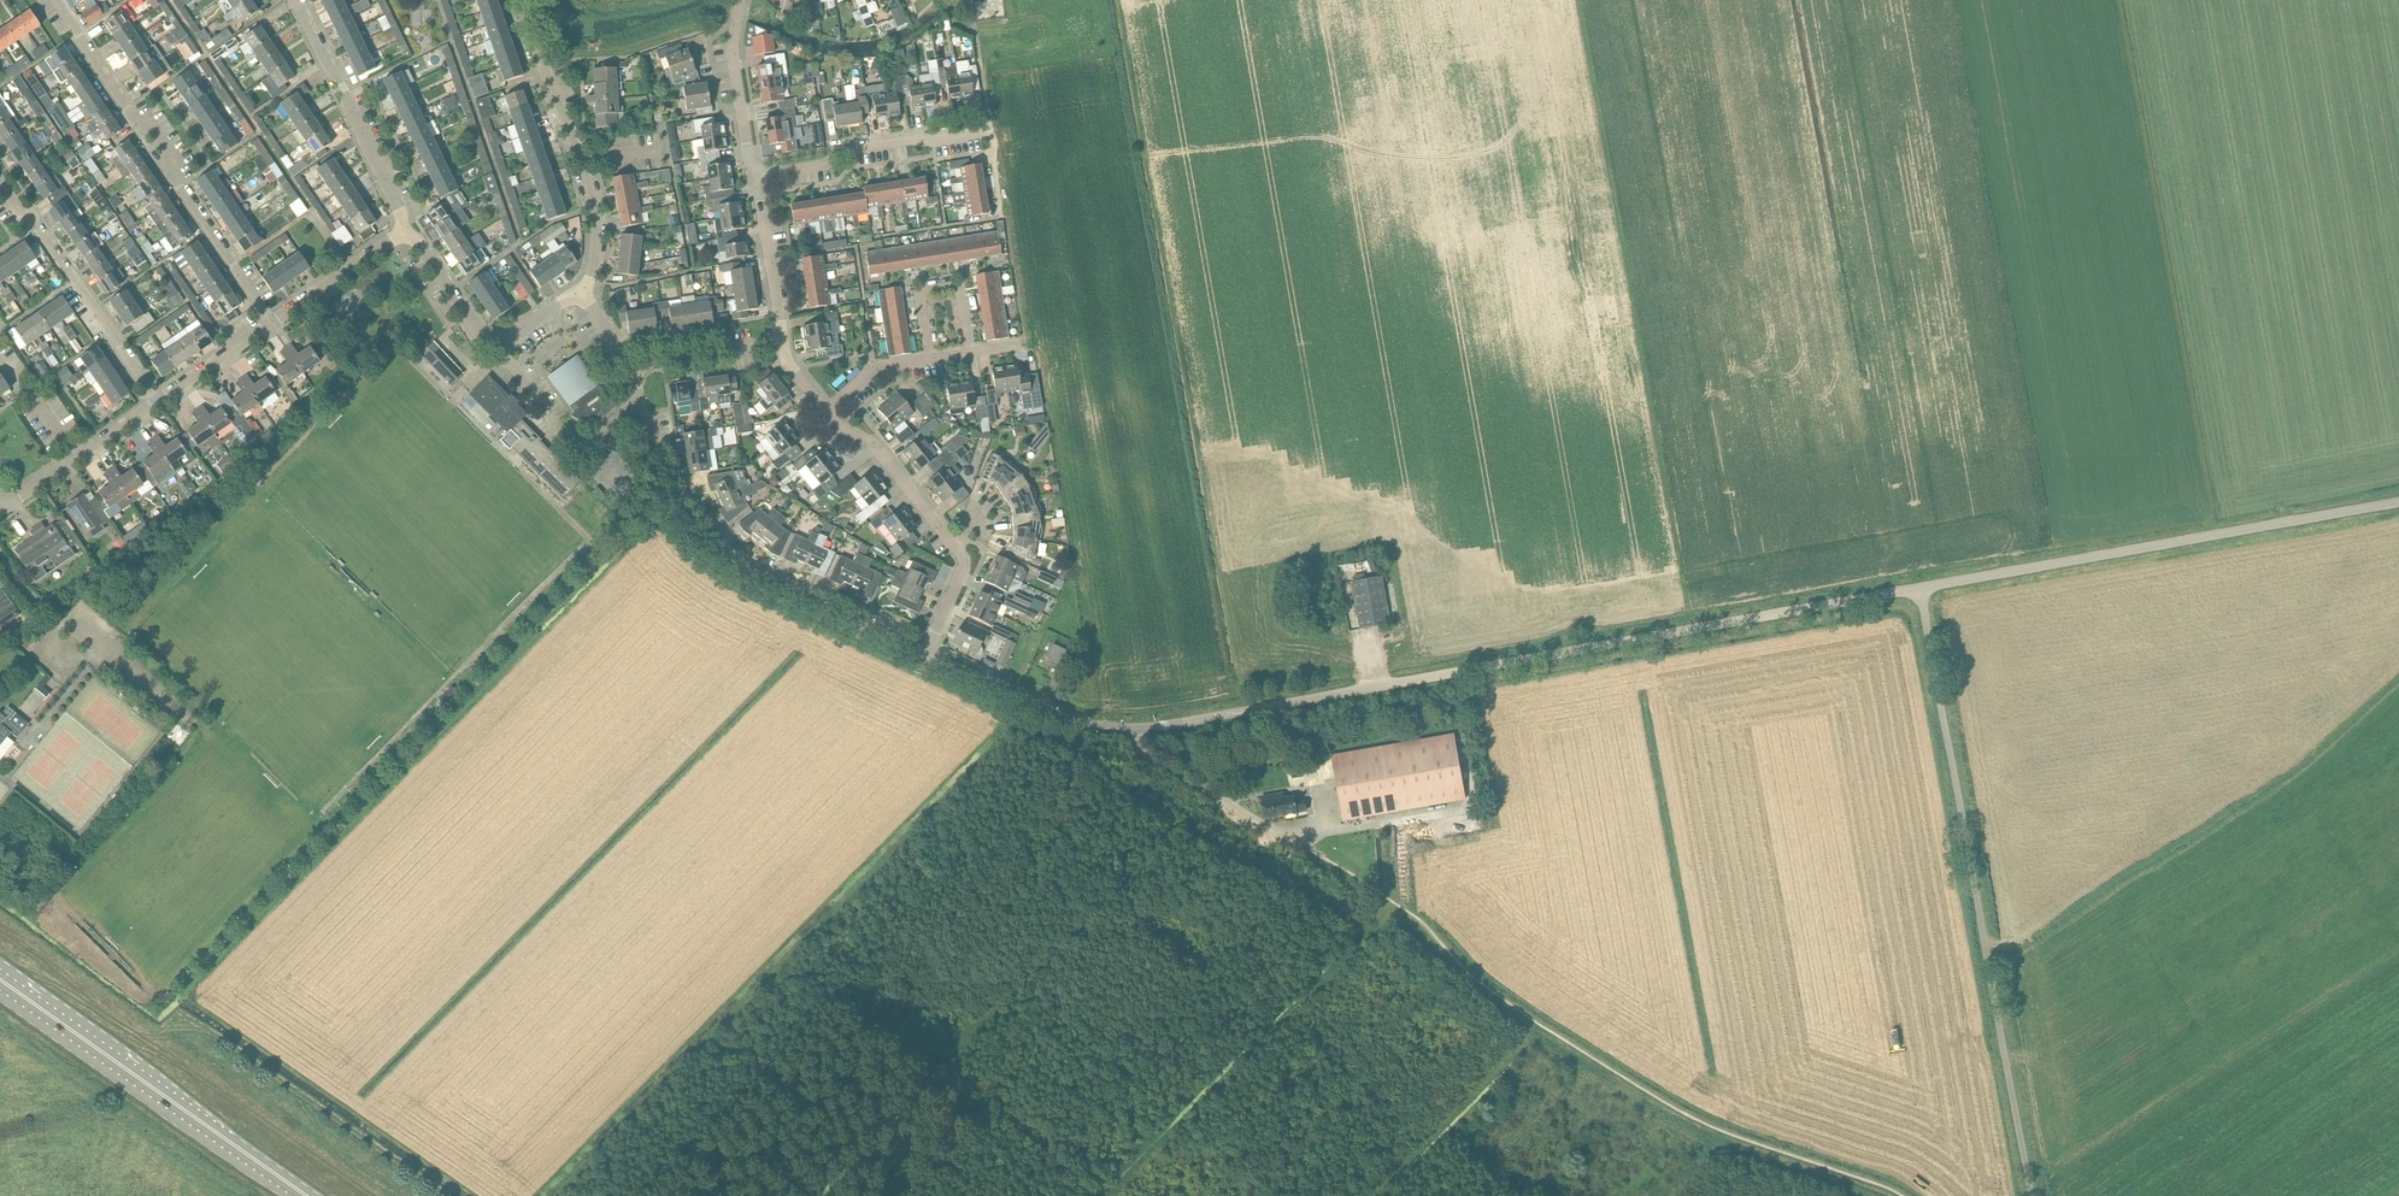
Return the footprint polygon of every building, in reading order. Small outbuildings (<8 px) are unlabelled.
[(71,9),(78,5),(84,1),(85,0),(65,0),(71,9)] [(165,1),(164,0),(147,0),(153,9),(165,1)] [(184,6),(179,0),(173,0),(179,10),(184,6)] [(251,0),(247,0),(234,9),(224,16),(228,22),(238,16),(242,22),(258,11),(251,0)] [(234,9),(247,0),(227,0),(234,9)] [(327,11),(344,3),(342,0),(321,0),(327,11)] [(347,10),(350,16),(370,6),(367,0),(363,0),(349,7),(350,9),(347,10)] [(378,2),(385,15),(391,12),(385,0),(383,0),(378,2)] [(444,10),(450,8),(447,0),(440,0),(444,10)] [(481,13),(499,7),(496,0),(476,0),(481,13)] [(165,1),(160,4),(165,12),(168,17),(173,13),(165,1)] [(105,3),(99,7),(103,14),(110,10),(105,3)] [(347,10),(344,3),(327,11),(333,24),(350,16),(347,10)] [(867,9),(866,5),(864,5),(859,8),(862,16),(867,28),(874,25),(869,14),(867,9)] [(96,6),(81,16),(87,26),(102,15),(96,6)] [(188,22),(192,19),(184,6),(179,10),(188,22)] [(499,7),(481,13),(486,27),(503,20),(499,7)] [(898,7),(890,11),(897,28),(908,23),(902,12),(900,12),(898,7)] [(450,8),(444,10),(449,24),(455,22),(450,8)] [(18,18),(28,33),(40,25),(30,10),(18,18)] [(113,36),(130,25),(121,12),(105,23),(113,36)] [(397,25),(391,12),(385,15),(391,28),(397,25)] [(173,13),(168,17),(174,24),(177,29),(182,26),(173,13)] [(333,24),(339,37),(356,29),(350,16),(333,24)] [(16,41),(28,33),(18,18),(6,27),(16,41)] [(192,19),(188,22),(196,35),(201,32),(201,31),(206,28),(200,19),(195,23),(192,19)] [(486,27),(490,40),(508,34),(503,20),(486,27)] [(455,22),(449,24),(453,38),(459,36),(455,22)] [(130,25),(113,36),(122,48),(138,37),(130,25)] [(391,28),(397,41),(403,38),(397,25),(391,28)] [(191,39),(182,26),(177,29),(172,33),(181,46),(191,39)] [(4,50),(16,41),(6,27),(0,31),(0,43),(4,50)] [(253,50),(269,39),(260,27),(244,37),(247,42),(240,47),(245,55),(253,50)] [(227,28),(208,42),(203,45),(208,52),(223,42),(232,35),(227,28)] [(363,42),(356,29),(339,37),(346,50),(363,42)] [(203,45),(208,42),(201,32),(196,35),(203,45)] [(508,34),(490,40),(495,54),(513,48),(508,34)] [(774,52),(772,34),(753,37),(755,55),(774,52)] [(459,36),(453,38),(458,51),(464,49),(462,44),(459,36)] [(138,37),(122,48),(130,61),(147,50),(138,37)] [(410,51),(403,38),(397,41),(404,54),(410,51)] [(464,49),(470,47),(467,38),(461,40),(462,44),(464,49)] [(191,39),(181,46),(180,46),(189,58),(199,51),(191,39)] [(269,39),(253,50),(262,63),(277,52),(269,39)] [(363,42),(346,50),(352,63),(369,55),(363,42)] [(38,48),(43,55),(49,51),(44,44),(38,48)] [(214,61),(219,58),(229,51),(224,44),(209,54),(214,61)] [(130,61),(139,73),(155,62),(163,57),(154,45),(147,50),(130,61)] [(665,57),(669,68),(692,60),(688,49),(683,51),(681,45),(669,49),(667,46),(656,49),(658,53),(657,53),(659,59),(665,57)] [(45,60),(53,72),(72,58),(64,47),(51,56),(45,60)] [(36,60),(43,55),(38,48),(32,53),(36,60)] [(443,51),(448,66),(455,64),(449,48),(443,51)] [(495,54),(500,68),(518,62),(513,48),(495,54)] [(464,49),(458,51),(463,65),(469,63),(464,49)] [(277,52),(262,63),(270,75),(286,65),(277,52)] [(375,68),(369,55),(352,63),(359,76),(375,68)] [(766,65),(757,66),(759,78),(787,74),(785,58),(781,58),(781,55),(765,57),(766,65)] [(14,64),(19,71),(31,63),(26,56),(14,64)] [(53,72),(61,84),(80,71),(72,58),(53,72)] [(221,72),(226,68),(219,58),(214,61),(221,72)] [(675,84),(684,81),(699,77),(697,71),(695,71),(692,60),(669,68),(675,84)] [(208,77),(213,73),(205,61),(199,64),(208,77)] [(155,62),(139,73),(148,86),(151,90),(171,76),(168,72),(164,75),(155,62)] [(522,75),(518,62),(500,68),(505,81),(522,75)] [(594,84),(621,83),(621,76),(617,77),(616,68),(626,67),(626,62),(605,63),(605,68),(593,69),(594,84)] [(469,63),(463,65),(468,79),(474,77),(469,63)] [(949,99),(961,97),(958,76),(957,76),(955,63),(945,70),(938,72),(939,76),(941,88),(947,87),(949,99)] [(2,73),(7,80),(19,71),(14,64),(2,73)] [(460,78),(455,64),(448,66),(453,80),(460,78)] [(295,77),(286,65),(270,75),(278,86),(267,94),(271,100),(282,93),(279,88),(295,77)] [(969,74),(958,76),(961,97),(973,95),(971,83),(978,82),(979,90),(980,90),(976,65),(968,67),(969,74)] [(930,74),(919,76),(920,85),(924,107),(936,105),(935,96),(942,95),(941,88),(939,76),(938,72),(937,67),(929,69),(930,74)] [(234,81),(226,68),(221,72),(230,84),(234,81)] [(31,87),(39,82),(31,70),(23,75),(31,87)] [(80,71),(61,84),(62,83),(66,89),(71,85),(75,91),(89,82),(80,71)] [(812,71),(807,71),(808,78),(805,79),(806,84),(814,83),(813,77),(812,71)] [(173,82),(181,95),(197,84),(188,72),(173,82)] [(390,93),(407,85),(400,72),(383,80),(390,93)] [(216,89),(221,85),(213,73),(208,77),(216,89)] [(474,77),(468,79),(474,98),(489,93),(483,74),(474,77)] [(653,74),(645,76),(647,84),(655,82),(653,74)] [(787,74),(759,78),(761,91),(782,88),(789,87),(787,75),(787,74)] [(18,90),(21,94),(29,88),(20,76),(12,81),(18,89),(18,90)] [(907,76),(900,77),(905,105),(905,104),(905,103),(911,102),(912,109),(924,107),(920,85),(913,86),(912,80),(907,76)] [(699,77),(684,81),(686,86),(682,87),(685,98),(709,95),(707,83),(701,84),(699,77)] [(905,105),(900,77),(901,81),(895,82),(895,85),(892,94),(885,95),(888,116),(900,114),(899,106),(905,105)] [(464,91),(460,78),(453,80),(457,93),(464,91)] [(238,97),(243,94),(242,93),(248,89),(243,82),(237,86),(234,81),(230,84),(238,97)] [(75,91),(83,103),(97,94),(89,82),(75,91)] [(621,83),(594,84),(595,96),(587,96),(587,100),(617,99),(617,89),(622,89),(621,83)] [(205,96),(197,84),(181,95),(189,107),(205,96)] [(876,118),(888,116),(885,95),(884,95),(882,84),(865,87),(866,93),(868,108),(874,107),(876,118)] [(221,85),(216,89),(224,100),(230,97),(221,85)] [(390,93),(396,107),(413,98),(407,85),(390,93)] [(29,88),(21,94),(24,99),(29,106),(36,101),(32,93),(29,88)] [(782,88),(761,91),(763,104),(778,101),(779,109),(794,107),(793,99),(784,100),(782,88)] [(39,98),(47,93),(44,89),(37,94),(39,98)] [(511,94),(505,97),(510,111),(528,105),(523,90),(511,94)] [(457,109),(462,107),(469,105),(464,91),(457,93),(458,94),(443,100),(448,112),(454,110),(457,109)] [(47,110),(55,105),(47,93),(39,98),(47,110)] [(280,104),(289,117),(305,106),(296,93),(280,104)] [(868,109),(868,108),(866,93),(857,95),(858,99),(845,101),(846,105),(849,125),(862,123),(860,109),(867,108),(867,109),(868,109)] [(83,103),(91,115),(105,106),(97,94),(83,103)] [(255,111),(243,94),(238,97),(250,115),(255,111)] [(710,106),(709,95),(685,98),(687,110),(696,109),(697,115),(713,113),(712,106),(710,106)] [(189,107),(198,118),(213,108),(205,96),(189,107)] [(230,97),(224,100),(232,112),(238,109),(230,97)] [(478,111),(492,106),(489,97),(475,101),(478,111)] [(419,111),(413,98),(396,107),(403,120),(419,111)] [(596,115),(616,114),(623,113),(623,106),(618,106),(617,99),(587,100),(587,104),(595,103),(596,115)] [(836,127),(849,125),(846,105),(839,106),(839,102),(833,103),(832,99),(822,100),(825,121),(826,121),(826,120),(835,119),(836,127)] [(36,101),(29,106),(34,113),(37,117),(45,113),(42,108),(36,101)] [(7,103),(0,108),(0,124),(9,118),(15,114),(7,103)] [(55,105),(47,110),(56,122),(67,115),(59,103),(55,105)] [(658,103),(653,104),(654,111),(656,121),(662,120),(660,109),(659,103),(658,103)] [(467,122),(474,120),(469,105),(462,107),(465,114),(466,119),(461,120),(462,124),(467,122)] [(528,105),(510,111),(514,124),(532,118),(528,105)] [(105,106),(91,115),(96,121),(87,127),(90,133),(113,118),(105,106)] [(314,118),(305,106),(289,117),(297,130),(314,118)] [(482,120),(488,118),(496,116),(492,106),(478,111),(482,120)] [(457,109),(454,110),(457,117),(465,114),(462,107),(457,109)] [(780,117),(766,119),(768,132),(788,129),(794,128),(797,127),(794,107),(779,109),(780,117)] [(198,118),(206,130),(221,120),(213,108),(198,118)] [(238,109),(232,112),(238,121),(240,124),(246,120),(238,109)] [(426,124),(419,111),(403,120),(409,133),(426,124)] [(53,125),(45,113),(37,118),(46,130),(53,125)] [(264,134),(269,131),(257,114),(252,117),(264,134)] [(616,114),(596,115),(597,128),(617,127),(616,114)] [(67,115),(56,122),(64,134),(75,127),(67,115)] [(9,118),(0,124),(0,135),(4,140),(18,131),(9,118)] [(113,118),(90,133),(91,133),(99,128),(108,139),(121,130),(113,118)] [(322,130),(314,118),(297,130),(306,142),(322,130)] [(486,134),(493,131),(488,118),(482,120),(486,134)] [(537,132),(532,118),(514,124),(519,138),(537,132)] [(702,132),(703,139),(725,136),(723,123),(710,125),(709,118),(693,120),(695,132),(695,134),(702,132)] [(206,130),(214,142),(229,132),(221,120),(206,130)] [(246,120),(240,124),(248,136),(254,132),(246,120)] [(479,133),(474,120),(467,122),(472,135),(479,133)] [(409,133),(415,146),(432,137),(426,124),(409,133)] [(813,133),(822,132),(820,124),(812,125),(813,133)] [(788,129),(768,132),(770,144),(781,143),(786,142),(786,148),(797,146),(796,140),(794,128),(788,129)] [(306,142),(299,146),(303,152),(309,147),(313,153),(315,155),(318,159),(321,156),(323,155),(328,152),(325,148),(331,144),(322,130),(306,142)] [(4,140),(12,152),(26,143),(18,131),(4,140)] [(264,134),(272,147),(277,143),(269,131),(264,134)] [(493,131),(486,134),(491,148),(498,145),(505,143),(503,136),(499,137),(497,131),(493,132),(493,131)] [(51,137),(53,141),(61,136),(58,132),(51,137)] [(68,132),(64,134),(72,146),(79,141),(76,138),(76,137),(73,140),(68,132)] [(229,132),(214,142),(222,154),(238,144),(229,132)] [(519,138),(524,152),(542,145),(537,132),(519,138)] [(483,146),(479,133),(472,135),(477,148),(483,146)] [(439,151),(446,147),(440,134),(432,138),(432,137),(415,146),(422,159),(439,151)] [(64,141),(61,136),(53,141),(57,146),(64,141)] [(674,136),(669,137),(670,144),(677,143),(676,138),(674,136)] [(725,136),(703,139),(704,146),(697,147),(699,160),(715,158),(714,151),(727,149),(725,136)] [(261,155),(267,151),(258,139),(252,143),(261,155)] [(112,161),(116,166),(136,152),(128,140),(118,147),(114,150),(119,156),(112,161)] [(79,141),(72,146),(75,150),(82,145),(79,141)] [(12,152),(20,164),(33,155),(26,143),(12,152)] [(88,143),(77,151),(84,161),(95,154),(88,143)] [(286,156),(277,143),(272,147),(281,160),(286,156)] [(498,145),(491,148),(496,161),(503,159),(498,145)] [(524,152),(529,165),(546,159),(542,145),(524,152)] [(477,148),(481,161),(488,159),(483,146),(477,148)] [(269,167),(275,163),(267,151),(261,155),(262,157),(269,167)] [(439,151),(422,159),(428,172),(445,164),(439,151)] [(126,167),(130,173),(144,164),(136,152),(116,166),(120,172),(126,167)] [(41,167),(33,155),(20,164),(28,176),(41,167)] [(70,165),(78,160),(75,156),(67,161),(70,165)] [(262,157),(255,161),(262,171),(269,167),(262,157)] [(716,165),(715,158),(699,160),(702,174),(708,172),(709,179),(731,176),(729,163),(716,165)] [(90,159),(84,163),(89,169),(95,166),(90,159)] [(304,159),(288,170),(293,177),(308,166),(304,159)] [(316,170),(325,183),(342,172),(333,159),(316,170)] [(488,159),(481,161),(485,173),(492,171),(488,159)] [(503,159),(496,161),(501,175),(507,173),(503,159)] [(551,173),(546,159),(529,165),(533,179),(551,173)] [(78,160),(70,165),(73,169),(80,164),(78,160)] [(272,171),(277,179),(283,175),(275,163),(269,167),(272,171)] [(144,164),(130,173),(139,185),(152,176),(144,164)] [(445,164),(428,172),(434,185),(451,177),(445,164)] [(962,180),(983,176),(981,164),(960,167),(962,177),(962,180)] [(49,179),(41,167),(28,176),(36,188),(49,179)] [(265,170),(262,172),(265,176),(272,171),(269,167),(265,170)] [(660,182),(671,180),(669,169),(658,171),(660,182)] [(95,181),(103,175),(99,170),(92,176),(95,181)] [(205,193),(220,183),(227,178),(224,174),(217,178),(212,170),(196,181),(205,193)] [(342,172),(325,183),(334,196),(350,184),(342,172)] [(493,173),(484,176),(490,194),(492,193),(499,191),(493,173)] [(507,173),(501,175),(506,189),(512,187),(518,185),(515,175),(509,178),(507,173)] [(533,179),(538,193),(556,187),(551,173),(533,179)] [(642,188),(641,183),(635,184),(633,174),(613,178),(615,190),(635,186),(636,189),(642,188)] [(50,179),(49,179),(36,188),(45,200),(47,198),(50,203),(67,192),(56,175),(50,179)] [(103,175),(95,181),(98,185),(99,186),(106,180),(103,175)] [(283,175),(277,179),(272,183),(280,195),(285,191),(291,187),(283,175)] [(92,176),(85,181),(91,190),(95,187),(98,185),(95,181),(92,176)] [(139,185),(147,197),(160,188),(152,176),(139,185)] [(733,189),(731,176),(709,179),(710,186),(704,187),(706,200),(726,197),(721,197),(720,191),(733,189)] [(985,189),(983,176),(962,180),(962,177),(956,178),(956,184),(963,183),(964,192),(985,189)] [(451,177),(434,185),(441,198),(444,196),(456,191),(458,190),(451,177)] [(912,180),(916,200),(925,198),(926,205),(931,204),(930,197),(928,198),(925,178),(912,180)] [(306,196),(311,193),(302,180),(297,183),(306,196)] [(916,200),(912,180),(900,182),(903,202),(901,202),(902,208),(907,208),(907,209),(916,207),(915,200),(916,200)] [(900,182),(888,184),(891,203),(901,202),(903,202),(900,182)] [(229,195),(220,183),(205,193),(213,205),(229,195)] [(359,197),(350,184),(334,196),(342,208),(359,197)] [(888,184),(876,186),(879,205),(876,206),(877,212),(882,212),(881,205),(891,203),(888,184)] [(638,199),(636,189),(635,186),(615,190),(617,203),(638,199)] [(876,206),(879,205),(876,186),(863,188),(864,193),(867,213),(868,213),(868,215),(877,214),(878,219),(883,218),(882,212),(877,212),(876,206)] [(293,203),(299,199),(291,187),(285,191),(293,203)] [(512,187),(506,189),(510,202),(517,200),(512,187)] [(561,200),(556,187),(538,193),(543,207),(561,200)] [(144,208),(148,214),(168,199),(160,188),(147,197),(151,204),(144,208)] [(985,189),(964,192),(966,202),(966,204),(987,201),(985,189)] [(93,199),(100,194),(97,190),(90,195),(93,199)] [(213,205),(221,217),(244,202),(236,190),(229,195),(213,205)] [(492,193),(497,206),(503,204),(499,191),(492,193)] [(56,217),(60,222),(79,209),(67,192),(50,203),(54,208),(51,210),(52,210),(49,212),(54,218),(56,217)] [(315,209),(319,205),(311,193),(306,196),(315,209)] [(852,216),(853,222),(858,221),(857,215),(867,213),(864,193),(852,195),(855,215),(852,216)] [(100,194),(93,199),(96,203),(103,198),(100,194)] [(111,204),(119,199),(116,195),(109,200),(111,204)] [(852,195),(839,197),(843,217),(852,216),(855,215),(852,195)] [(342,208),(351,221),(368,209),(359,197),(342,208)] [(726,197),(706,200),(706,201),(711,200),(713,213),(719,212),(721,219),(742,215),(740,202),(727,204),(726,197)] [(828,220),(829,226),(834,225),(833,219),(843,217),(839,197),(827,199),(830,219),(828,220)] [(122,203),(119,199),(111,204),(114,208),(122,203)] [(168,199),(148,214),(156,225),(177,211),(168,199)] [(308,211),(299,199),(293,203),(289,205),(298,218),(308,211)] [(617,203),(620,215),(640,211),(640,213),(646,212),(646,208),(640,209),(638,199),(617,203)] [(818,221),(828,220),(830,219),(827,199),(815,201),(818,221)] [(517,200),(510,202),(515,216),(522,214),(517,200)] [(565,214),(561,200),(543,207),(548,220),(565,214)] [(804,224),(805,230),(810,229),(809,223),(818,221),(815,201),(803,203),(806,223),(804,224)] [(988,213),(987,201),(966,204),(966,202),(959,203),(960,208),(967,207),(968,217),(988,213)] [(221,217),(229,229),(245,219),(237,207),(244,202),(221,217)] [(450,218),(451,218),(462,210),(457,202),(445,210),(441,204),(426,215),(435,228),(450,218)] [(794,225),(804,224),(806,223),(803,203),(791,205),(794,225)] [(497,206),(502,220),(508,218),(503,204),(497,206)] [(323,221),(328,218),(319,205),(315,209),(323,221)] [(107,208),(95,216),(99,221),(111,213),(107,208)] [(68,234),(81,225),(77,218),(83,214),(79,209),(60,222),(63,226),(61,228),(66,235),(68,234)] [(376,222),(368,209),(351,221),(360,233),(359,234),(364,241),(376,233),(371,226),(376,222)] [(119,216),(128,228),(135,222),(127,211),(119,216)] [(185,223),(177,211),(156,225),(161,232),(165,237),(185,223)] [(640,211),(620,215),(622,227),(634,225),(638,224),(642,223),(640,213),(640,211)] [(109,223),(117,217),(114,214),(106,219),(109,223)] [(522,214),(515,216),(520,230),(527,228),(522,214)] [(435,228),(443,240),(458,229),(459,230),(470,222),(466,215),(454,223),(451,218),(450,218),(435,228)] [(710,238),(710,241),(717,240),(733,237),(732,230),(744,228),(742,215),(721,219),(722,225),(715,227),(716,237),(710,238)] [(120,222),(117,217),(109,223),(112,228),(120,222)] [(680,225),(679,217),(670,219),(671,226),(680,225)] [(332,233),(336,230),(328,218),(323,221),(332,233)] [(508,218),(502,220),(506,233),(513,231),(508,218)] [(229,229),(237,241),(253,230),(245,219),(229,229)] [(135,222),(128,228),(131,232),(138,227),(136,223),(135,223),(135,222)] [(185,223),(165,237),(161,240),(169,252),(193,236),(185,223)] [(552,226),(540,234),(544,239),(547,244),(566,231),(561,223),(552,226)] [(81,225),(68,234),(76,245),(89,236),(81,225)] [(684,242),(682,232),(680,225),(675,226),(679,243),(684,242)] [(337,231),(336,230),(332,233),(341,246),(352,238),(343,226),(337,231)] [(963,228),(939,232),(940,236),(964,232),(963,228)] [(466,240),(459,230),(458,229),(443,240),(451,251),(466,240)] [(253,230),(237,241),(246,253),(264,241),(261,236),(258,238),(253,230)] [(303,248),(316,240),(310,231),(297,239),(303,248)] [(513,231),(506,233),(511,246),(516,242),(513,231)] [(998,231),(981,234),(985,257),(1001,254),(998,231)] [(89,237),(89,236),(76,245),(84,257),(103,244),(95,232),(89,237)] [(273,241),(277,247),(288,239),(284,234),(273,241)] [(531,248),(544,239),(540,234),(528,242),(531,248)] [(620,248),(640,250),(642,237),(622,234),(620,248)] [(981,234),(965,236),(968,259),(985,257),(981,234)] [(141,247),(148,242),(143,235),(136,239),(141,247)] [(695,236),(688,237),(689,244),(697,243),(695,236)] [(968,259),(965,236),(948,239),(952,262),(968,259)] [(125,246),(133,241),(130,237),(122,242),(125,246)] [(734,244),(733,237),(717,240),(710,241),(707,242),(708,248),(714,247),(714,245),(718,245),(719,253),(726,252),(727,259),(749,255),(747,242),(734,244)] [(935,264),(952,262),(948,239),(932,242),(935,264)] [(474,252),(475,253),(481,249),(487,245),(483,240),(471,248),(466,240),(451,251),(459,263),(474,252)] [(25,241),(13,250),(24,267),(37,258),(25,241)] [(141,253),(133,241),(125,246),(128,251),(127,252),(127,254),(131,260),(141,253)] [(261,250),(265,255),(277,247),(273,241),(261,250)] [(141,247),(144,251),(151,246),(149,242),(148,242),(141,247)] [(181,252),(190,265),(206,254),(197,242),(181,252)] [(531,248),(528,242),(516,251),(519,256),(531,248)] [(935,264),(932,242),(915,244),(919,267),(935,264)] [(84,257),(92,269),(105,260),(97,249),(103,245),(103,244),(84,257)] [(322,244),(309,254),(315,262),(328,252),(322,244)] [(902,270),(919,267),(915,244),(899,247),(902,270)] [(554,255),(565,271),(577,262),(576,261),(582,257),(582,252),(583,247),(574,252),(569,245),(554,255)] [(155,251),(151,246),(144,251),(150,261),(154,259),(150,254),(155,251)] [(899,247),(882,249),(886,272),(902,270),(899,247)] [(640,250),(620,248),(619,261),(639,263),(640,250)] [(489,260),(481,249),(475,253),(474,252),(459,263),(467,275),(489,260)] [(869,275),(886,272),(882,249),(866,252),(869,275)] [(28,273),(24,267),(13,250),(1,258),(13,275),(19,271),(23,277),(25,275),(28,273)] [(265,255),(261,250),(249,258),(252,264),(265,255)] [(147,261),(141,253),(131,260),(136,267),(138,267),(147,261)] [(287,261),(297,276),(310,268),(299,253),(287,261)] [(214,267),(206,254),(190,265),(198,278),(214,267)] [(504,259),(512,271),(518,267),(510,255),(504,259)] [(542,263),(553,279),(565,271),(554,255),(542,263)] [(802,259),(804,271),(824,268),(823,265),(822,256),(802,259)] [(0,259),(0,283),(1,284),(13,275),(1,258),(0,259)] [(105,260),(92,269),(100,281),(113,272),(105,260)] [(165,264),(173,276),(178,273),(169,260),(165,264)] [(297,276),(287,261),(275,269),(285,285),(297,276)] [(639,263),(619,261),(617,274),(637,276),(639,263)] [(724,265),(719,266),(720,272),(725,271),(725,272),(730,271),(732,285),(757,281),(756,275),(752,276),(751,267),(740,269),(739,262),(727,264),(724,264),(724,265)] [(541,287),(553,279),(542,263),(530,272),(541,287)] [(830,264),(823,265),(824,268),(804,271),(806,283),(826,280),(824,271),(830,270),(830,264)] [(165,283),(170,280),(161,267),(156,270),(165,283)] [(214,267),(198,278),(207,290),(223,279),(214,267)] [(512,271),(521,283),(526,279),(518,267),(512,271)] [(114,272),(113,272),(100,281),(98,283),(103,289),(105,288),(109,293),(122,284),(119,281),(124,277),(119,269),(114,272)] [(285,285),(275,269),(263,278),(273,293),(285,285)] [(29,281),(35,277),(31,271),(28,273),(25,275),(29,281)] [(976,275),(978,291),(1001,288),(998,271),(976,275)] [(173,276),(182,289),(187,286),(178,273),(173,276)] [(477,295),(492,285),(484,273),(468,283),(477,295)] [(691,275),(684,276),(686,287),(693,285),(691,275)] [(39,282),(35,277),(29,281),(33,287),(39,282)] [(232,292),(223,279),(207,290),(216,303),(232,292)] [(526,279),(521,283),(513,288),(521,299),(529,294),(529,295),(535,291),(526,279)] [(170,280),(165,283),(165,284),(157,289),(163,297),(170,291),(174,296),(178,292),(170,280)] [(806,283),(808,296),(828,293),(827,290),(826,280),(806,283)] [(758,286),(757,281),(732,285),(734,298),(755,295),(754,287),(758,286)] [(5,297),(12,293),(8,287),(4,289),(1,284),(0,283),(0,292),(1,291),(5,297)] [(477,295),(485,307),(501,297),(492,285),(477,295)] [(190,302),(195,298),(187,286),(182,289),(190,302)] [(880,307),(903,303),(900,287),(879,290),(878,290),(880,307)] [(981,308),(1004,304),(1001,288),(978,291),(981,308)] [(828,293),(808,296),(810,308),(830,305),(828,295),(834,294),(834,289),(827,290),(828,293)] [(110,301),(119,314),(134,303),(126,290),(110,301)] [(184,301),(178,292),(174,296),(171,298),(176,306),(184,301)] [(240,305),(232,292),(216,303),(224,316),(223,316),(228,324),(239,317),(234,309),(240,305)] [(9,303),(13,301),(16,299),(12,293),(5,297),(9,303)] [(662,303),(660,303),(663,318),(670,317),(672,329),(685,327),(682,306),(669,308),(666,293),(661,294),(662,303)] [(757,309),(755,295),(734,298),(736,311),(732,312),(733,320),(748,318),(747,310),(757,309)] [(69,325),(77,320),(73,314),(74,313),(63,296),(51,304),(62,321),(66,327),(69,325)] [(709,302),(696,304),(700,329),(705,329),(705,324),(713,323),(712,313),(719,312),(717,301),(716,296),(709,298),(709,302)] [(501,297),(485,307),(493,320),(509,309),(501,297)] [(199,314),(204,311),(195,298),(190,302),(199,314)] [(21,313),(13,301),(9,303),(15,311),(18,315),(21,313)] [(653,309),(640,311),(643,331),(657,329),(655,319),(663,318),(660,303),(660,302),(653,303),(653,309)] [(903,303),(880,307),(883,323),(906,320),(903,303)] [(51,304),(38,313),(50,330),(62,321),(51,304)] [(133,304),(118,315),(126,328),(129,326),(135,335),(154,322),(148,313),(142,317),(133,304)] [(696,304),(682,306),(685,327),(694,326),(694,330),(700,329),(696,304)] [(1006,321),(1004,304),(981,308),(984,325),(1006,321)] [(174,314),(177,318),(190,309),(187,305),(174,314)] [(629,333),(643,331),(640,311),(627,313),(626,306),(618,307),(620,322),(627,321),(629,333)] [(15,311),(5,318),(8,322),(18,315),(15,311)] [(218,331),(204,311),(199,314),(213,335),(218,331)] [(803,326),(805,339),(830,335),(828,323),(838,322),(837,312),(822,314),(823,323),(803,326)] [(38,338),(50,330),(38,313),(26,321),(38,338)] [(161,322),(164,327),(177,318),(174,314),(161,322)] [(906,320),(883,323),(886,340),(908,336),(906,320)] [(42,344),(38,338),(26,321),(15,329),(26,346),(32,342),(36,348),(39,346),(43,352),(49,348),(45,342),(42,344)] [(189,335),(199,351),(213,342),(202,326),(201,326),(197,321),(185,329),(189,335)] [(1006,321),(984,325),(986,341),(1009,338),(1007,324),(1006,321)] [(164,327),(161,322),(149,331),(152,336),(164,327)] [(63,329),(67,336),(73,331),(69,325),(66,327),(63,329)] [(78,338),(75,339),(82,350),(102,337),(97,330),(84,339),(81,335),(78,338)] [(78,338),(73,331),(67,336),(71,342),(75,339),(78,338)] [(152,336),(149,331),(136,340),(139,344),(152,336)] [(189,335),(176,344),(187,360),(199,351),(189,335)] [(832,347),(830,335),(805,339),(807,351),(827,348),(829,357),(843,355),(842,345),(832,347)] [(911,353),(908,336),(886,340),(888,357),(911,353)] [(451,384),(462,373),(434,343),(421,355),(428,364),(430,362),(451,384)] [(166,351),(164,353),(174,368),(187,360),(176,344),(166,351)] [(291,344),(285,349),(302,373),(320,361),(310,347),(299,355),(291,344)] [(76,375),(75,376),(76,378),(78,381),(85,377),(82,373),(88,369),(105,358),(97,346),(80,357),(85,364),(79,368),(81,372),(80,372),(76,375)] [(53,354),(49,348),(43,352),(47,358),(53,354)] [(286,385),(302,373),(285,349),(280,352),(287,363),(276,371),(279,375),(274,378),(292,405),(297,401),(286,385)] [(174,368),(164,353),(151,361),(162,377),(174,368)] [(569,406),(573,403),(598,385),(577,355),(548,377),(569,406)] [(88,369),(82,373),(85,377),(90,385),(97,381),(113,370),(105,358),(88,369)] [(40,379),(50,372),(43,361),(33,368),(40,379)] [(1017,365),(1004,367),(1008,392),(1020,390),(1023,410),(1033,409),(1027,374),(1018,376),(1017,365)] [(1008,392),(1004,367),(992,369),(995,389),(986,390),(988,406),(998,404),(997,398),(1002,398),(1001,393),(1008,392)] [(97,381),(105,393),(122,382),(113,370),(97,381)] [(757,390),(763,398),(781,384),(772,374),(770,376),(765,370),(754,380),(760,388),(757,390)] [(11,389),(0,373),(0,396),(11,389)] [(69,380),(66,374),(61,378),(66,385),(70,382),(69,380)] [(247,375),(241,379),(258,404),(276,392),(273,387),(266,377),(254,385),(247,375)] [(75,376),(69,380),(70,382),(66,385),(68,388),(78,381),(75,376)] [(519,402),(517,401),(511,394),(509,396),(488,376),(469,395),(490,415),(488,417),(496,425),(498,423),(507,432),(508,433),(522,419),(527,414),(517,404),(519,402)] [(715,378),(719,400),(719,405),(731,403),(730,394),(738,393),(735,378),(728,379),(727,376),(715,378)] [(703,383),(696,384),(698,399),(708,397),(709,401),(719,400),(715,378),(702,380),(703,383)] [(258,404),(241,379),(236,383),(243,393),(232,401),(241,415),(258,404)] [(971,380),(959,382),(962,407),(975,405),(976,413),(987,411),(984,396),(974,398),(971,380)] [(130,394),(122,382),(105,393),(113,405),(130,394)] [(698,399),(696,384),(689,385),(688,382),(676,384),(676,385),(669,386),(672,404),(679,402),(679,406),(689,405),(688,401),(698,399)] [(946,386),(939,387),(943,396),(948,395),(949,402),(950,409),(962,407),(959,382),(946,384),(946,386)] [(791,401),(786,395),(788,393),(781,384),(763,398),(759,401),(767,411),(774,405),(779,411),(781,409),(791,401)] [(598,385),(573,403),(576,407),(575,408),(577,412),(571,416),(585,423),(588,421),(591,424),(594,422),(595,422),(595,423),(596,423),(597,424),(598,423),(599,423),(615,407),(616,406),(616,404),(616,403),(615,402),(614,402),(613,402),(611,402),(605,393),(606,392),(601,386),(600,387),(598,385)] [(919,397),(930,410),(937,404),(927,391),(919,397)] [(888,401),(904,421),(914,413),(898,393),(888,401)] [(97,394),(91,398),(95,404),(101,400),(97,394)] [(922,416),(930,410),(919,397),(912,403),(922,416)] [(89,409),(95,404),(91,398),(85,403),(89,409)] [(904,421),(888,401),(878,409),(894,429),(904,421)] [(244,446),(251,441),(238,422),(229,409),(225,412),(222,408),(210,416),(203,406),(197,409),(218,440),(233,430),(244,446)] [(218,440),(197,409),(192,413),(199,424),(187,432),(191,437),(186,440),(192,449),(205,441),(211,450),(221,444),(218,440)] [(746,412),(744,414),(745,424),(751,423),(754,423),(753,421),(746,412)] [(944,414),(941,420),(949,423),(952,417),(944,414)] [(1032,416),(1034,423),(1042,422),(1044,419),(1043,414),(1032,416)] [(921,429),(928,438),(931,435),(929,434),(940,426),(941,427),(947,422),(935,417),(921,429)] [(239,421),(238,422),(251,441),(261,435),(250,419),(244,423),(244,422),(243,421),(242,421),(240,421),(239,421)] [(507,432),(500,440),(510,450),(512,448),(564,500),(573,490),(581,482),(540,441),(541,440),(526,425),(521,420),(508,433),(507,432)] [(765,437),(772,447),(792,431),(784,421),(775,429),(765,437)] [(745,424),(736,425),(738,434),(752,432),(751,423),(745,424)] [(1047,423),(1039,434),(1047,440),(1050,437),(1047,423)] [(734,426),(723,428),(725,438),(736,436),(734,426)] [(901,444),(910,437),(914,434),(908,427),(895,437),(901,444)] [(687,433),(684,434),(687,434),(688,441),(685,441),(687,454),(710,450),(713,450),(711,437),(717,436),(717,434),(716,429),(713,429),(702,431),(699,431),(696,432),(687,433)] [(800,441),(792,431),(772,447),(780,456),(772,462),(778,470),(780,468),(789,460),(784,454),(800,441)] [(980,433),(975,449),(979,450),(983,439),(991,439),(990,432),(980,433)] [(159,436),(153,440),(172,467),(176,474),(193,461),(194,458),(188,450),(186,451),(177,438),(166,447),(159,436)] [(903,451),(911,461),(930,445),(923,436),(903,451)] [(165,471),(172,467),(153,440),(148,444),(155,454),(143,462),(147,468),(142,471),(148,480),(154,476),(158,482),(160,483),(166,479),(166,476),(162,471),(164,469),(165,471)] [(933,460),(938,466),(952,454),(945,445),(939,450),(941,453),(938,455),(930,445),(911,461),(918,471),(933,460)] [(806,465),(813,475),(833,459),(825,449),(809,462),(804,455),(794,463),(792,465),(798,472),(806,465)] [(710,450),(687,454),(689,466),(693,466),(694,473),(706,471),(717,470),(714,450),(713,450),(710,450)] [(957,460),(952,454),(938,466),(942,471),(927,482),(935,492),(955,476),(960,472),(953,463),(957,460)] [(989,482),(995,484),(1012,464),(1001,454),(1000,457),(993,454),(989,463),(987,462),(983,469),(978,480),(988,484),(989,482)] [(833,459),(813,475),(821,484),(812,490),(819,500),(833,489),(826,480),(841,469),(833,459)] [(997,491),(1001,498),(1025,480),(1022,475),(1024,473),(1012,464),(995,484),(999,490),(997,491)] [(115,467),(109,471),(132,504),(141,498),(135,489),(148,480),(142,471),(137,475),(133,469),(122,477),(115,467)] [(833,489),(830,491),(840,498),(842,496),(854,487),(861,496),(881,480),(873,470),(857,483),(852,477),(850,475),(838,485),(833,489)] [(100,505),(104,511),(116,502),(122,511),(132,504),(109,471),(103,475),(110,485),(99,493),(105,502),(100,505)] [(719,474),(707,476),(708,485),(709,485),(712,491),(716,490),(719,499),(748,485),(745,478),(737,482),(733,471),(719,474)] [(775,476),(769,481),(774,487),(780,482),(775,476)] [(963,486),(955,476),(935,492),(943,502),(963,486)] [(889,490),(881,480),(861,496),(869,506),(856,516),(861,523),(869,517),(878,510),(873,503),(889,490)] [(1025,480),(1001,498),(1005,504),(1007,502),(1011,508),(1036,499),(1031,485),(1029,486),(1025,480)] [(749,486),(748,485),(719,499),(723,507),(720,508),(723,515),(722,516),(728,523),(749,506),(745,502),(743,497),(768,485),(760,481),(749,486)] [(192,483),(187,486),(192,494),(197,490),(192,483)] [(793,492),(787,496),(795,501),(799,496),(793,492)] [(110,520),(104,511),(100,505),(94,510),(83,495),(68,505),(87,532),(101,523),(102,525),(110,520)] [(1042,513),(1036,499),(1011,508),(1012,515),(1010,515),(1010,522),(1040,520),(1039,513),(1042,513)] [(753,532),(760,538),(780,514),(777,512),(773,508),(767,516),(763,513),(764,512),(760,507),(748,517),(738,524),(744,531),(745,530),(750,535),(753,532)] [(883,524),(891,533),(910,517),(903,507),(886,520),(881,513),(869,523),(875,530),(883,524)] [(787,519),(780,514),(760,538),(767,544),(765,547),(771,552),(770,553),(778,556),(790,531),(785,529),(784,530),(780,527),(787,519)] [(898,542),(890,549),(896,557),(899,555),(908,547),(902,540),(912,532),(918,527),(910,517),(891,533),(897,541),(898,542)] [(1040,520),(1010,522),(1011,530),(1013,530),(1014,537),(1040,541),(1043,527),(1042,520),(1040,520)] [(154,521),(148,525),(152,531),(158,527),(154,521)] [(143,522),(121,537),(130,549),(151,533),(143,522)] [(825,523),(822,529),(829,533),(832,526),(825,523)] [(69,548),(60,534),(53,524),(42,531),(38,526),(30,532),(33,537),(14,550),(37,583),(47,575),(42,567),(51,560),(57,568),(75,555),(70,547),(69,548)] [(847,524),(844,529),(851,533),(854,529),(847,524)] [(797,560),(806,564),(820,534),(819,533),(819,535),(818,534),(813,532),(811,531),(807,541),(802,539),(803,537),(795,534),(783,559),(791,562),(792,561),(796,563),(797,560)] [(820,534),(806,564),(814,568),(813,571),(816,573),(816,574),(824,577),(836,553),(828,549),(827,550),(822,548),(827,537),(820,534)] [(120,537),(112,544),(121,554),(128,547),(120,537)] [(1038,556),(1040,541),(1014,537),(1011,543),(1009,542),(1004,551),(1015,556),(1022,559),(1023,557),(1032,561),(1036,555),(1038,556)] [(862,544),(859,551),(865,554),(868,547),(862,544)] [(843,581),(852,585),(865,556),(857,552),(853,561),(841,555),(829,580),(837,584),(838,582),(842,584),(843,581)] [(997,555),(991,568),(1013,579),(1012,579),(1022,583),(1026,574),(1025,572),(1024,572),(1023,568),(997,555)] [(873,560),(865,556),(852,585),(860,589),(859,592),(863,594),(862,595),(870,599),(881,574),(869,568),(873,560)] [(887,574),(894,577),(923,591),(927,582),(931,584),(932,580),(933,580),(937,572),(912,561),(909,569),(910,569),(908,574),(898,569),(897,571),(890,568),(887,574)] [(1013,579),(991,568),(985,582),(1006,592),(1007,591),(1011,593),(1020,589),(1022,583),(1012,579),(1013,579)] [(1041,571),(1037,579),(1060,589),(1064,582),(1041,571)] [(1390,624),(1388,612),(1382,576),(1352,581),(1360,629),(1390,624)] [(919,599),(923,591),(894,577),(891,585),(900,590),(898,594),(897,594),(893,601),(918,613),(922,605),(921,605),(923,601),(919,599)] [(980,592),(974,604),(996,614),(1002,602),(991,597),(980,592)] [(1012,600),(1028,607),(1032,600),(1016,592),(1012,600)] [(1028,607),(1012,600),(1007,597),(1003,604),(1025,615),(1028,607)] [(1,629),(21,616),(12,603),(5,607),(0,601),(0,628),(1,629)] [(991,626),(996,614),(974,604),(969,616),(991,626)] [(983,650),(980,644),(982,640),(985,642),(989,632),(971,623),(968,631),(960,627),(952,642),(980,655),(983,650)] [(1006,639),(1009,632),(994,625),(990,632),(1006,639)] [(0,634),(0,645),(1,646),(9,638),(3,632),(0,634)] [(1004,667),(1015,643),(1007,640),(996,663),(1004,667)] [(1053,644),(1047,658),(1060,664),(1067,650),(1053,644)] [(42,676),(27,701),(31,703),(35,698),(43,703),(55,684),(42,676)] [(11,733),(17,738),(29,723),(8,706),(1,714),(0,712),(0,746),(11,733)] [(1466,799),(1456,746),(1454,734),(1332,755),(1344,820),(1466,799)] [(1265,818),(1306,811),(1304,801),(1295,803),(1294,797),(1274,800),(1273,795),(1262,797),(1265,818)]
